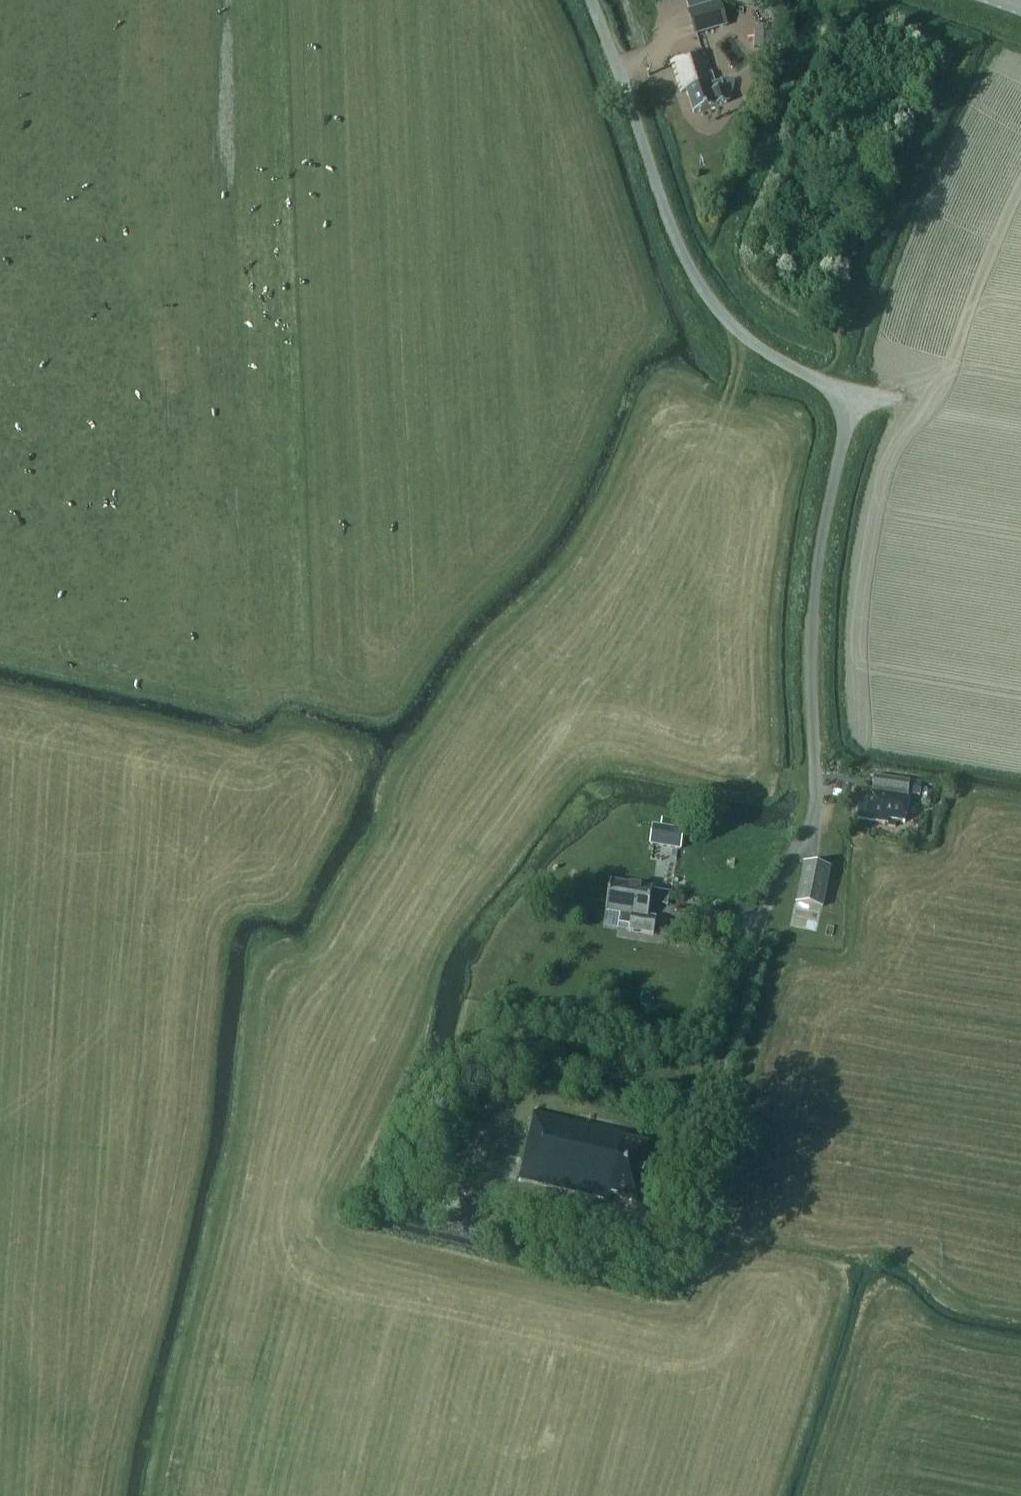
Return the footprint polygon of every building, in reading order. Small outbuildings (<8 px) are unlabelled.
[(687,11),(694,36),(727,26),(719,2),(687,11)] [(754,49),(773,51),(774,35),(755,33),(754,49)] [(687,90),(694,112),(727,102),(723,88),(715,91),(703,52),(672,62),(681,92),(687,90)] [(869,789),(868,800),(860,799),(857,818),(888,823),(888,820),(905,822),(909,795),(910,783),(874,777),(872,790),(869,789)] [(919,796),(921,784),(910,783),(909,795),(919,796)] [(676,830),(677,823),(662,820),(660,828),(676,830)] [(864,836),(865,826),(857,825),(856,835),(864,836)] [(649,846),(681,851),(684,831),(676,830),(660,828),(652,827),(649,846)] [(803,863),(795,903),(822,908),(829,868),(803,863)] [(631,916),(628,930),(653,934),(655,921),(647,920),(650,903),(652,889),(610,882),(605,912),(631,916)] [(668,906),(670,892),(652,889),(650,903),(668,906)] [(608,1200),(609,1195),(635,1201),(648,1145),(622,1139),(623,1134),(535,1114),(520,1180),(608,1200)]
